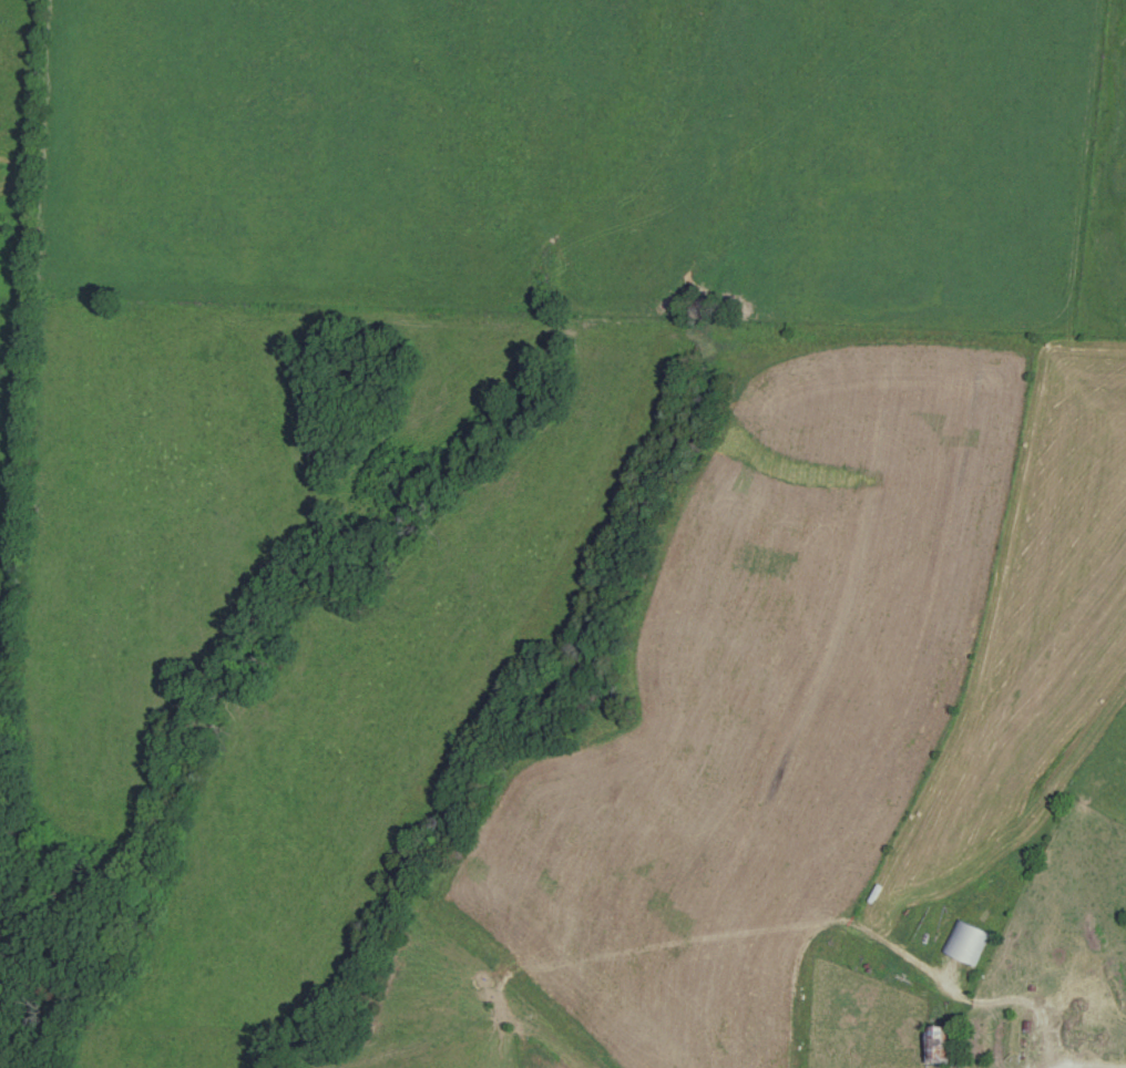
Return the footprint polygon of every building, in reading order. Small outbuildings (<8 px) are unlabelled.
[(976,968),(991,934),(959,920),(944,954),(976,968)] [(961,1027),(929,1026),(928,1065),(960,1066),(961,1027)]
